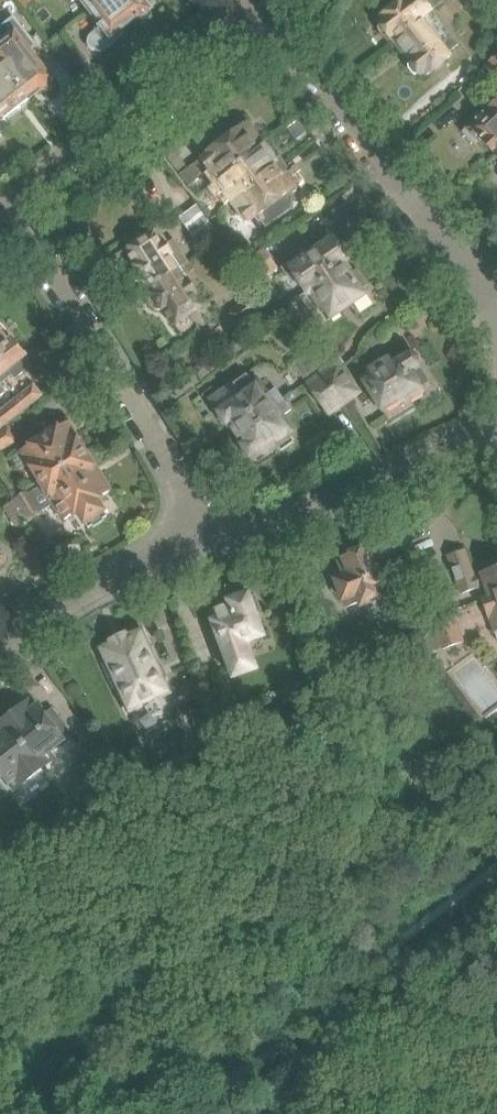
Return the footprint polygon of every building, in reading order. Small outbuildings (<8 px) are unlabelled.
[(91,12),(106,0),(81,0),(91,12)] [(143,0),(106,0),(91,12),(103,27),(96,33),(94,35),(91,37),(90,40),(90,44),(91,48),(93,50),(97,52),(100,52),(105,50),(122,36),(118,32),(121,30),(122,32),(137,20),(138,21),(140,19),(145,21),(152,16),(151,9),(143,0)] [(378,25),(380,27),(378,28),(378,32),(382,37),(386,39),(388,37),(389,39),(394,35),(397,39),(422,19),(432,11),(423,0),(402,0),(380,17),(383,21),(378,25)] [(422,19),(397,39),(413,59),(408,63),(408,66),(409,70),(412,74),(417,76),(418,74),(420,76),(425,73),(427,76),(451,57),(448,52),(458,44),(432,11),(422,19)] [(0,37),(0,64),(28,100),(42,90),(47,90),(52,87),(53,81),(24,45),(32,39),(15,17),(0,29),(0,36),(1,37),(0,37)] [(496,58),(496,37),(479,53),(489,65),(496,58)] [(496,76),(496,58),(489,65),(487,66),(496,77),(496,76)] [(4,119),(28,100),(0,64),(0,114),(4,119)] [(464,133),(476,145),(480,141),(494,155),(496,152),(496,102),(464,133)] [(10,127),(4,119),(0,114),(0,135),(10,127)] [(264,145),(247,123),(242,122),(225,135),(228,138),(208,153),(208,154),(181,175),(190,187),(205,175),(213,185),(264,145)] [(275,170),(280,166),(276,160),(275,154),(271,149),(266,147),(264,145),(213,185),(217,182),(225,193),(224,194),(232,203),(246,192),(247,194),(251,191),(249,187),(253,184),(255,188),(266,180),(263,176),(274,168),(275,170)] [(298,182),(285,172),(280,166),(275,170),(274,168),(263,176),(266,180),(255,188),(253,184),(249,187),(251,191),(247,194),(246,192),(232,203),(239,213),(241,212),(249,222),(257,215),(267,228),(285,214),(276,203),(284,197),(296,192),(297,189),(298,182)] [(216,233),(200,210),(178,225),(195,248),(216,233)] [(168,248),(157,229),(127,248),(137,265),(134,268),(133,270),(132,274),(132,276),(134,280),(136,282),(140,283),(146,283),(149,288),(177,271),(189,264),(176,243),(168,248)] [(243,264),(260,252),(250,239),(234,251),(243,264)] [(327,273),(344,262),(348,259),(335,239),(314,254),(310,249),(282,268),(292,284),(298,281),(307,293),(301,297),(302,298),(331,278),(327,273)] [(243,264),(257,284),(278,269),(264,249),(260,252),(243,264)] [(331,278),(302,298),(320,324),(323,325),(366,296),(362,290),(367,286),(356,271),(352,273),(344,262),(327,273),(331,278)] [(160,311),(166,309),(175,324),(205,305),(189,281),(185,283),(177,271),(149,288),(152,294),(151,297),(151,299),(150,301),(150,303),(151,307),(154,309),(157,310),(160,311)] [(12,366),(20,375),(32,365),(25,356),(26,355),(13,339),(2,324),(0,325),(0,376),(12,366)] [(421,366),(420,367),(411,351),(391,362),(389,358),(369,369),(372,374),(363,379),(381,411),(407,396),(410,401),(424,394),(421,388),(431,382),(421,366)] [(316,364),(309,353),(293,364),(301,375),(317,365),(316,364)] [(324,377),(340,366),(331,354),(316,364),(317,365),(322,373),(321,373),(324,377)] [(359,394),(355,388),(340,366),(324,377),(344,405),(345,404),(359,394)] [(344,405),(324,377),(321,373),(308,382),(330,414),(344,405)] [(276,388),(268,394),(259,380),(253,384),(247,376),(233,385),(210,400),(234,434),(276,405),(284,399),(276,388)] [(15,400),(16,402),(23,411),(44,395),(35,384),(15,400)] [(16,402),(15,400),(0,412),(0,428),(1,429),(17,416),(23,411),(16,402)] [(276,405),(234,434),(252,460),(276,443),(282,451),(294,442),(288,434),(294,430),(276,405)] [(8,430),(21,420),(17,416),(1,429),(2,430),(0,431),(0,451),(16,442),(8,430)] [(42,482),(87,454),(68,422),(22,450),(42,482)] [(96,497),(108,489),(87,454),(42,482),(63,517),(77,508),(87,525),(106,513),(96,497)] [(42,512),(29,492),(15,501),(27,521),(42,512)] [(337,562),(343,577),(338,579),(346,599),(347,599),(349,605),(359,601),(360,603),(381,596),(379,590),(384,589),(370,550),(337,562)] [(466,550),(448,555),(462,595),(479,589),(474,575),(466,550)] [(482,573),(491,598),(483,601),(489,621),(493,620),(496,632),(495,632),(496,638),(496,568),(482,573)] [(257,670),(247,641),(263,636),(255,612),(260,610),(255,597),(250,599),(248,594),(229,600),(230,603),(215,608),(219,619),(214,621),(234,678),(257,670)] [(426,625),(416,597),(401,602),(410,630),(426,625)] [(434,628),(425,639),(428,644),(460,633),(452,612),(433,618),(434,628)] [(113,688),(117,687),(128,711),(170,692),(144,634),(141,636),(139,631),(111,644),(100,649),(106,663),(102,664),(113,688)] [(5,721),(42,768),(55,758),(50,752),(64,741),(32,700),(5,721)] [(42,768),(5,721),(10,728),(0,736),(0,770),(15,789),(42,768)]
